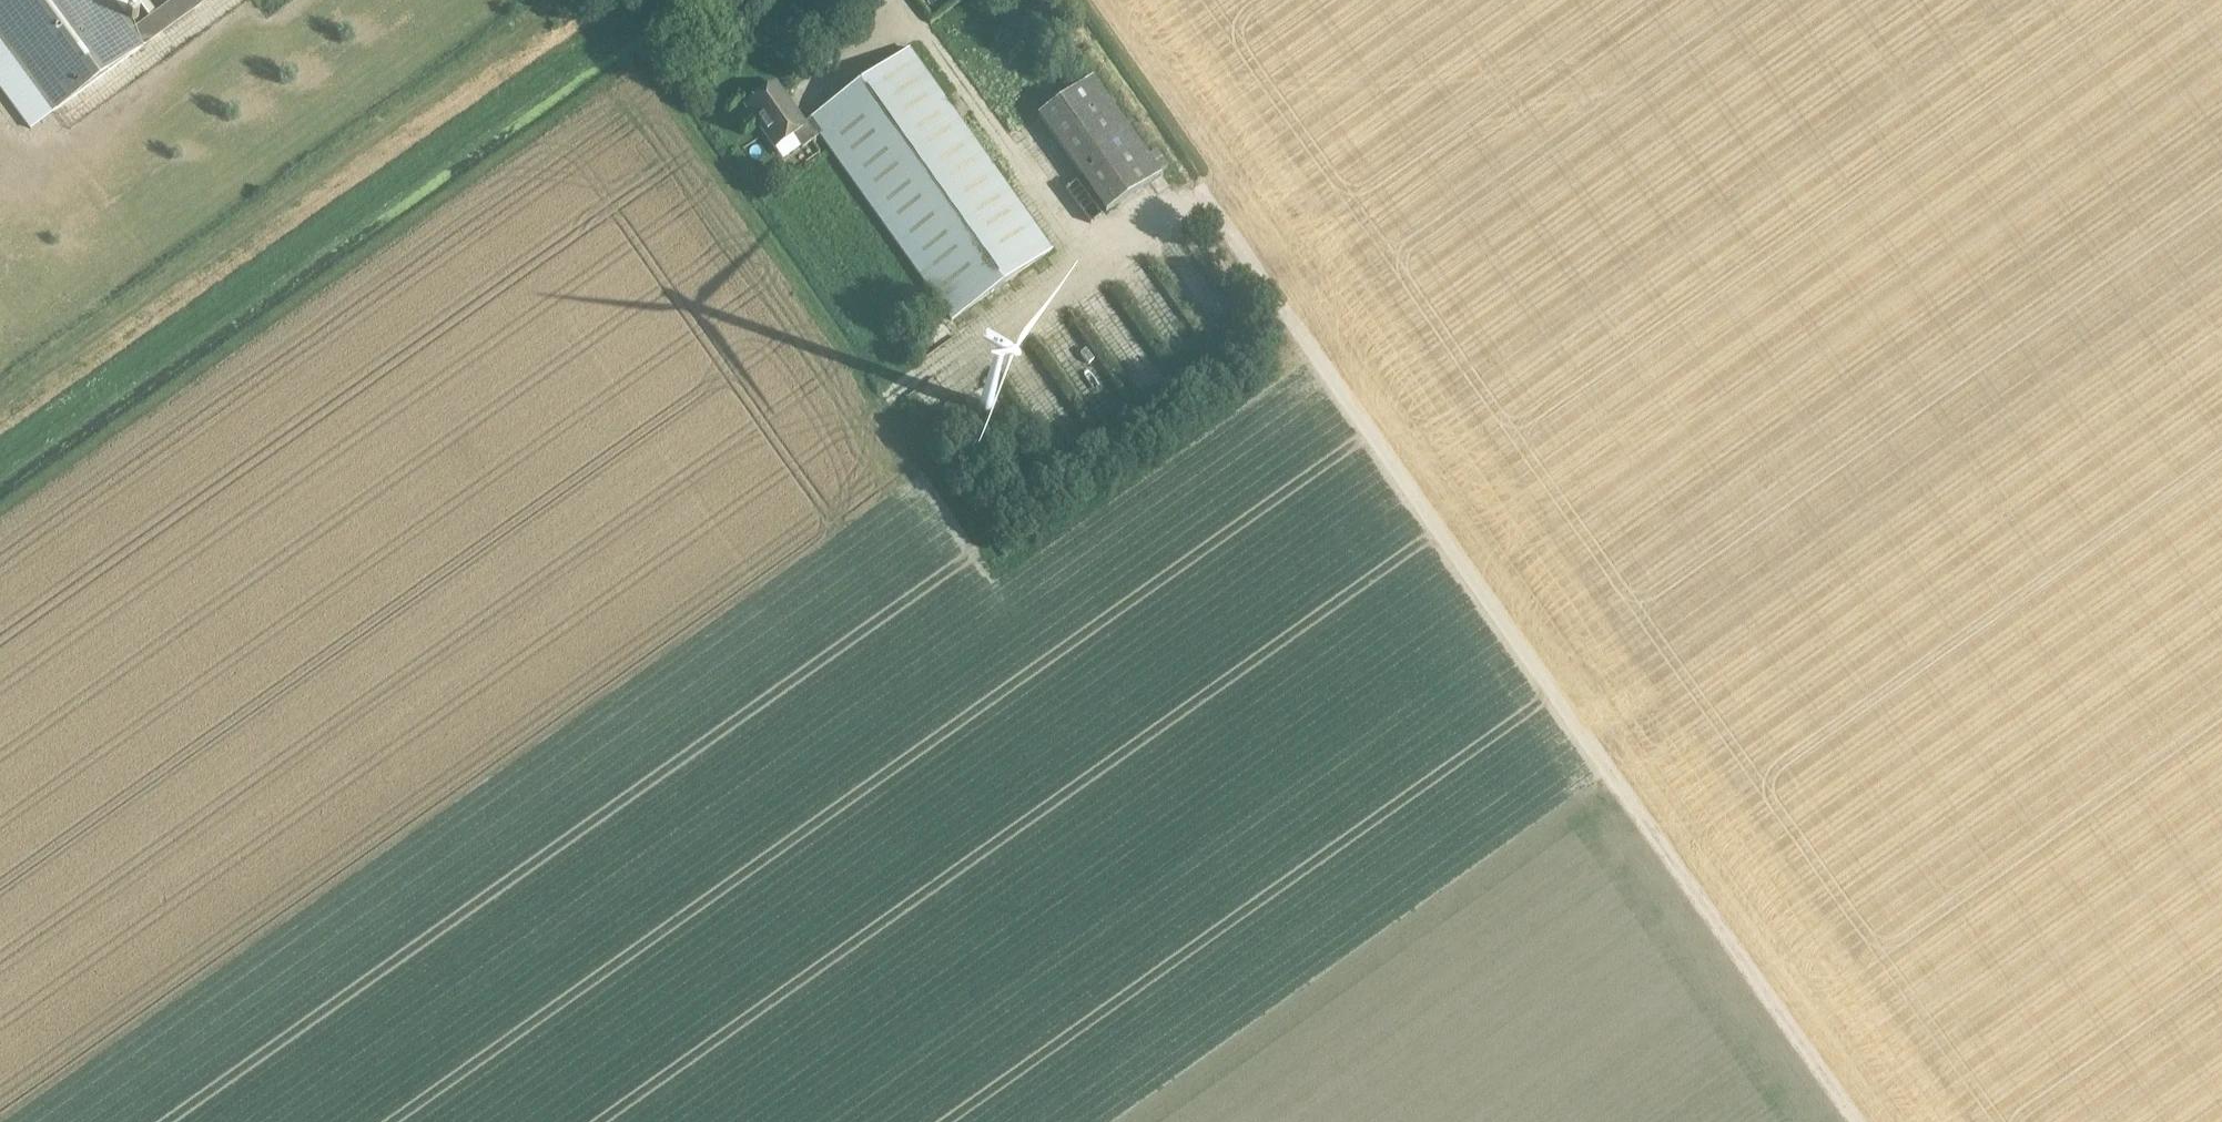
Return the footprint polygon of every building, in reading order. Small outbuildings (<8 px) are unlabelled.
[(132,30),(110,0),(0,0),(0,39),(53,112),(144,46),(142,44),(203,0),(174,0),(132,30)] [(810,121),(820,135),(951,321),(1051,250),(909,49),(809,120),(810,121)] [(1092,77),(1037,116),(1105,212),(1160,173),(1092,77)] [(802,149),(820,135),(810,121),(805,125),(794,111),(792,113),(784,102),(787,100),(776,84),(745,106),(774,148),(792,135),(802,149)]
